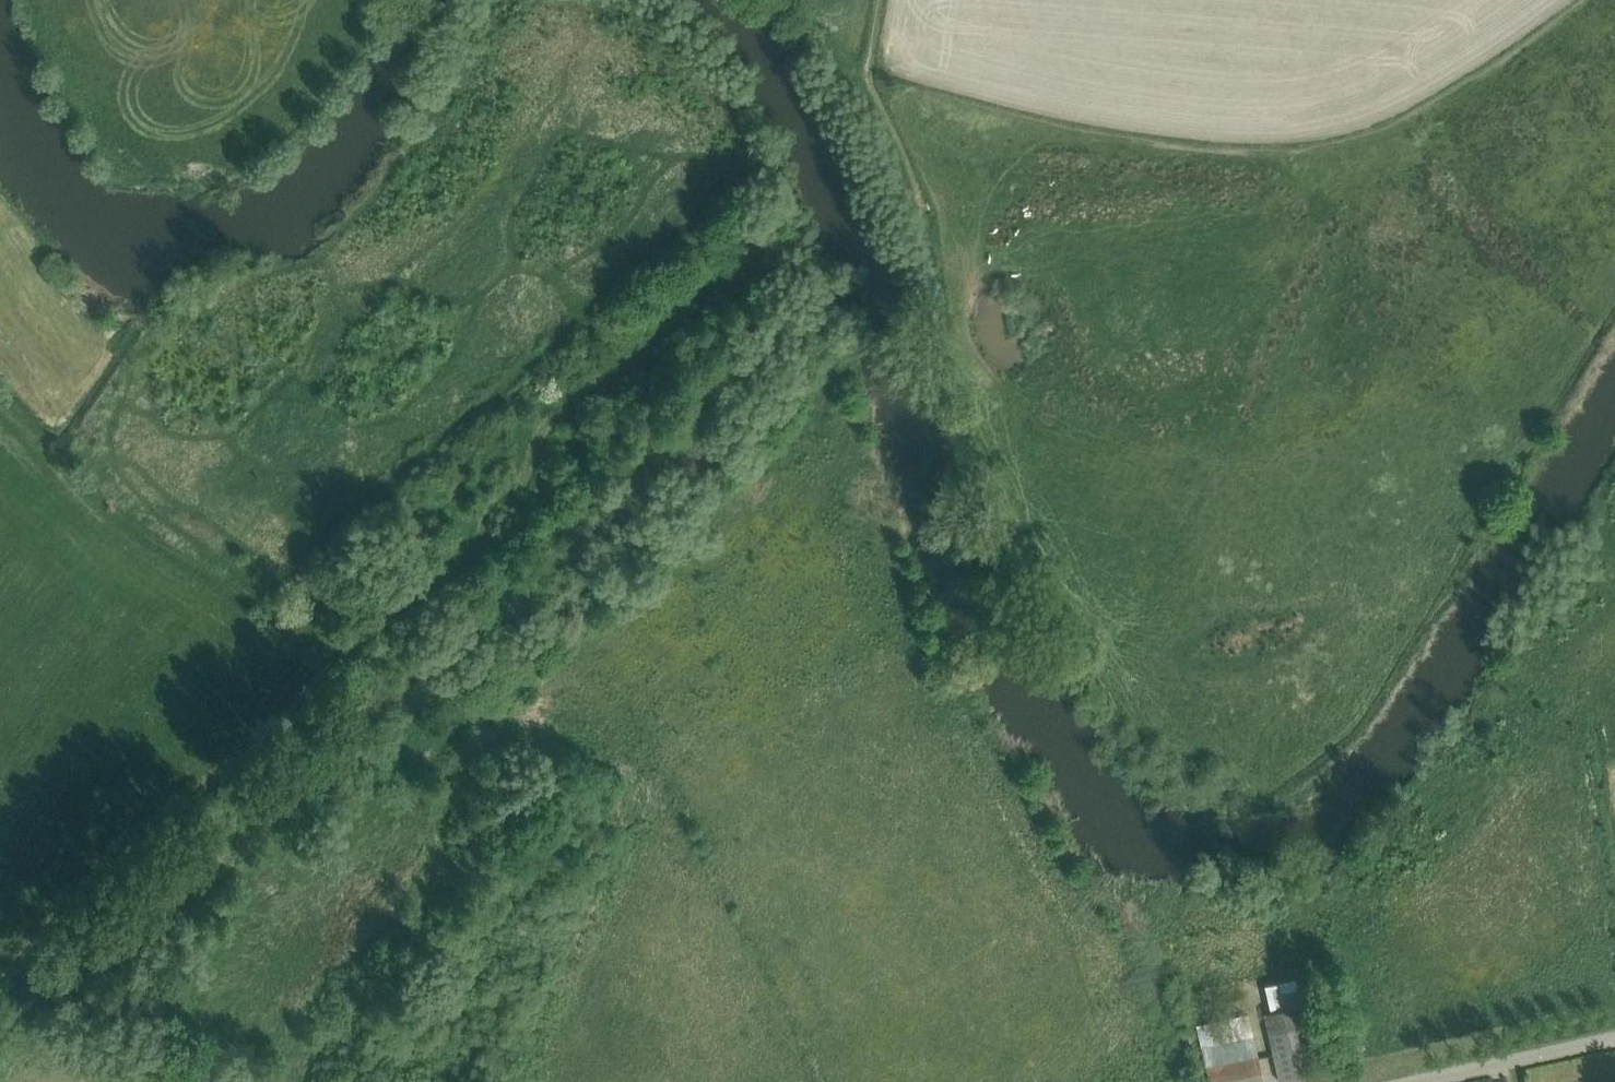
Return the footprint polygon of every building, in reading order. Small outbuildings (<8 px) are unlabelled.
[(1311,1051),(1300,1005),(1297,992),(1304,991),(1294,949),(1261,957),(1274,1012),(1264,1014),(1275,1059),(1280,1081),(1316,1073),(1311,1051)] [(1259,1059),(1248,1014),(1197,1025),(1207,1072),(1210,1081),(1265,1081),(1259,1059)]
